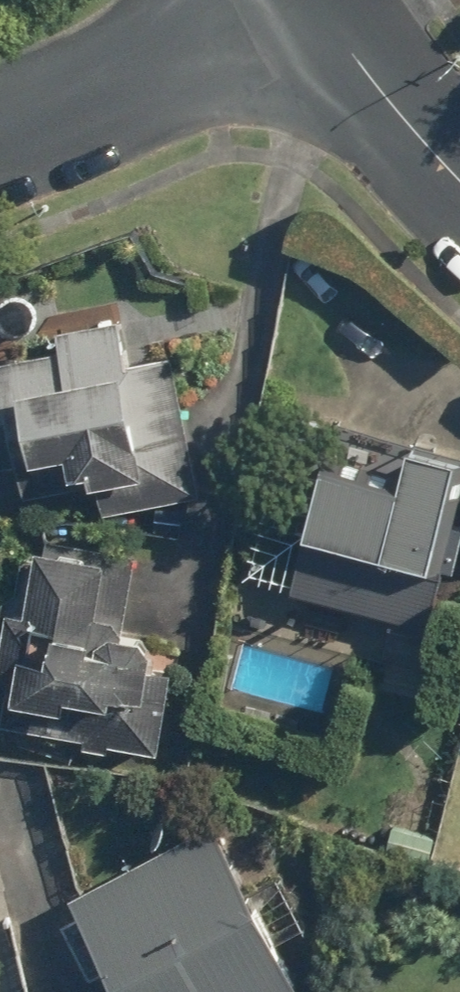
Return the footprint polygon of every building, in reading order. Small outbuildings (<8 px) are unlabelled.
[(121,509),(142,504),(136,523),(187,533),(196,493),(215,488),(183,344),(140,354),(131,314),(78,325),(82,343),(0,361),(0,535),(121,509)] [(437,440),(310,405),(265,573),(403,610),(398,629),(430,637),(435,619),(444,621),(459,562),(459,433),(440,427),(437,440)] [(142,577),(143,546),(55,538),(53,559),(25,556),(11,721),(49,724),(48,737),(174,748),(191,647),(177,647),(178,626),(142,624),(143,605),(123,604),(125,577),(142,577)] [(226,815),(91,892),(102,910),(66,931),(90,972),(125,951),(144,983),(128,991),(314,991),(324,986),(293,932),(314,920),(271,845),(250,858),(226,815)]
